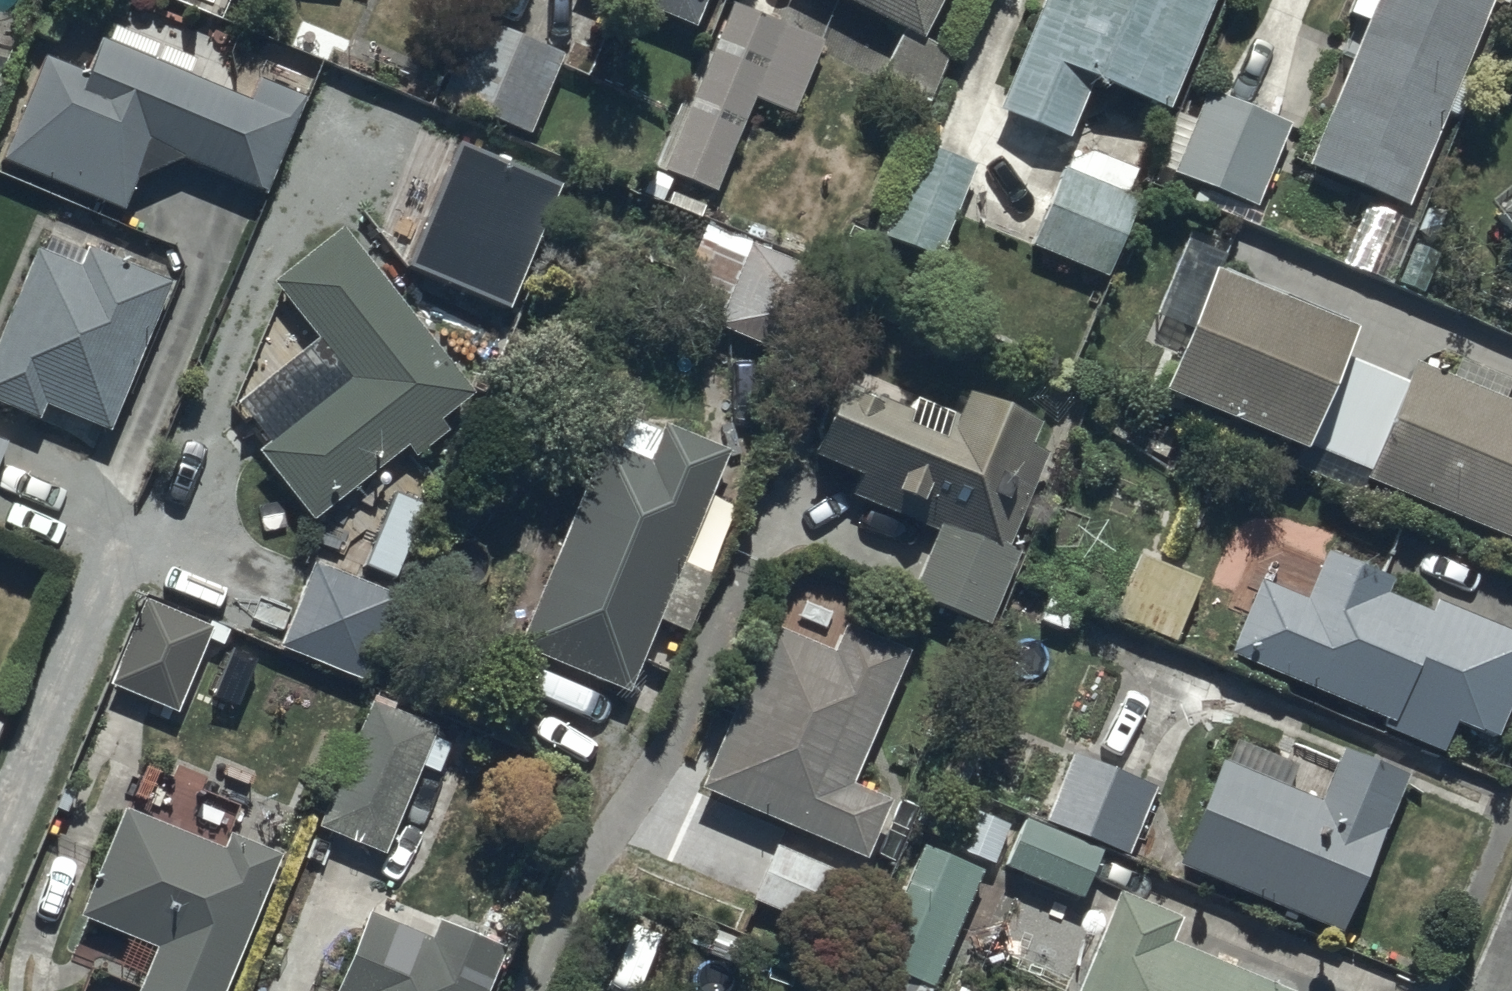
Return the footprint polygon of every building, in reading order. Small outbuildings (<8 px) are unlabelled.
[(709,0),(633,0),(698,27),(709,0)] [(905,26),(881,74),(930,98),(954,50),(926,36),(944,0),(852,0),(905,26)] [(1218,0),(1046,0),(1004,110),(1073,137),(1095,79),(1175,110),(1218,0)] [(1492,0),(1356,0),(1351,11),(1370,19),(1310,162),(1406,203),(1492,0)] [(710,56),(703,53),(645,194),(663,201),(672,177),(717,195),(753,108),(792,124),(824,46),(730,8),(710,56)] [(469,26),(438,104),(531,141),(562,63),(469,26)] [(0,160),(0,162),(121,213),(134,181),(179,161),(264,197),(307,97),(262,77),(252,100),(103,41),(88,77),(43,58),(0,160)] [(1293,125),(1210,91),(1199,117),(1184,110),(1160,167),(1259,207),(1293,125)] [(410,265),(512,309),(565,184),(463,141),(410,265)] [(939,258),(973,164),(923,145),(889,240),(939,258)] [(1063,166),(1030,243),(1106,276),(1140,199),(1063,166)] [(1495,218),(1511,240),(1511,205),(1495,218)] [(822,268),(705,223),(677,292),(722,310),(715,327),(788,356),(822,268)] [(274,283),(318,339),(241,400),(273,440),(259,451),(312,518),(407,443),(416,455),(447,430),(438,418),(472,390),(344,228),(274,283)] [(41,248),(0,345),(0,402),(44,420),(51,404),(113,430),(176,283),(89,246),(82,265),(41,248)] [(1463,352),(1456,367),(1426,354),(1416,377),(1350,348),(1360,325),(1221,265),(1166,391),(1309,452),(1315,439),(1373,464),(1370,473),(1511,534),(1511,374),(1463,352)] [(844,387),(816,454),(865,474),(857,494),(941,529),(916,589),(995,622),(1025,550),(1011,544),(1052,445),(1035,438),(1043,421),(971,391),(961,414),(914,395),(906,413),(844,387)] [(616,447),(602,441),(516,646),(627,693),(658,618),(687,631),(712,572),(686,560),(732,450),(669,424),(666,430),(629,415),(616,447)] [(1234,654),(1392,720),(1390,726),(1448,750),(1460,721),(1500,737),(1511,709),(1511,630),(1437,599),(1433,610),(1390,592),(1396,578),(1329,551),(1310,598),(1265,579),(1234,654)] [(1199,580),(1140,557),(1116,618),(1176,641),(1199,580)] [(404,596),(315,562),(283,647),(372,681),(404,596)] [(213,626),(148,600),(115,683),(179,709),(213,626)] [(838,646),(772,618),(702,785),(869,855),(892,799),(854,783),(909,652),(847,626),(838,646)] [(401,701),(375,691),(323,825),(390,851),(438,726),(398,710),(401,701)] [(1411,777),(1347,750),(1326,801),(1293,788),(1303,763),(1240,737),(1186,867),(1346,933),(1411,777)] [(1073,760),(1048,821),(1130,855),(1156,793),(1073,760)] [(974,810),(956,849),(994,866),(1012,827),(974,810)] [(138,990),(224,990),(281,852),(232,832),(224,852),(124,811),(80,918),(156,949),(138,990)] [(1082,895),(1101,849),(1030,820),(1011,866),(1082,895)] [(928,843),(876,960),(938,988),(991,870),(928,843)] [(863,880),(778,844),(755,899),(840,935),(863,880)] [(1173,943),(1181,924),(1118,898),(1078,990),(1286,990),(1173,943)] [(507,944),(443,919),(437,935),(371,909),(338,990),(489,990),(507,944)]
